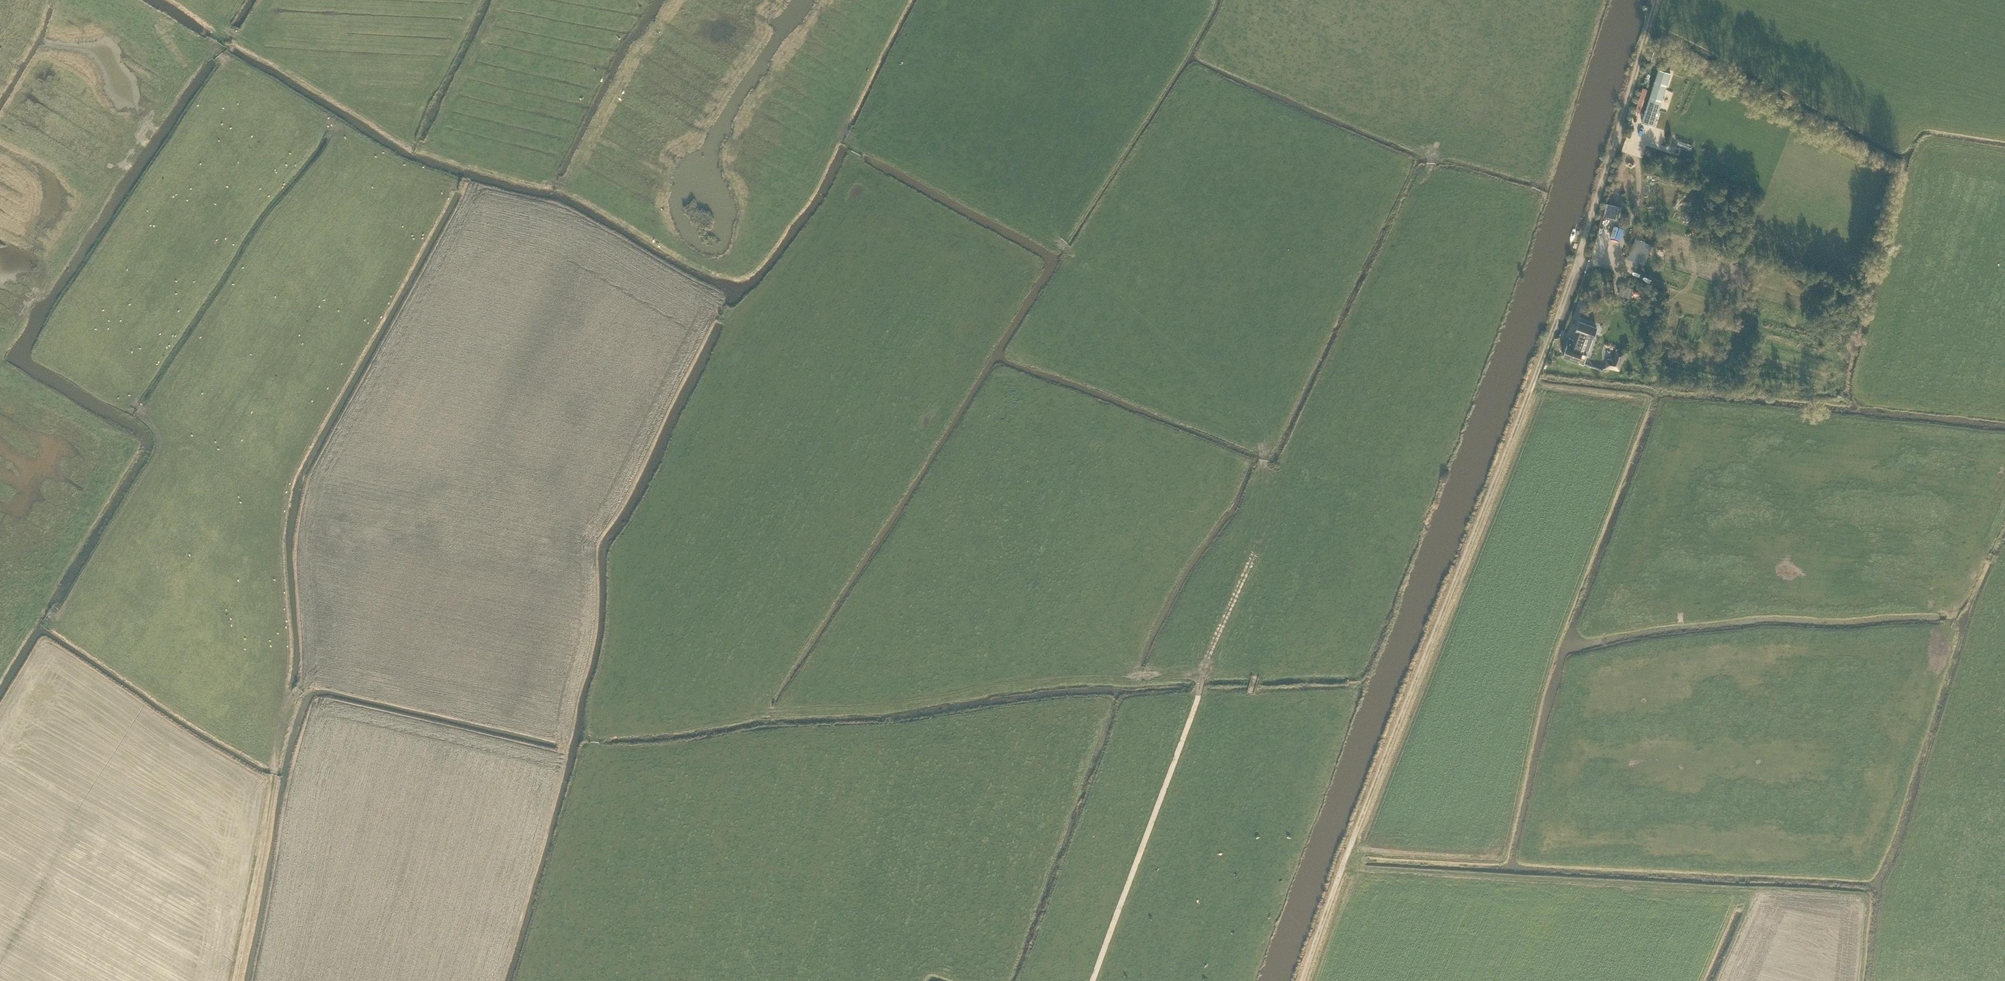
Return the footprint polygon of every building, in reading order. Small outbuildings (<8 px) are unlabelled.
[(1654,126),(1670,73),(1658,69),(1641,123),(1654,126)] [(1618,220),(1621,206),(1606,203),(1603,217),(1618,220)] [(1630,255),(1646,261),(1653,242),(1638,236),(1630,255)] [(1626,296),(1625,300),(1630,301),(1633,288),(1620,285),(1618,294),(1626,296)] [(1582,354),(1588,336),(1593,338),(1597,327),(1579,321),(1575,331),(1577,332),(1574,339),(1570,338),(1563,356),(1584,364),(1587,355),(1582,354)] [(1606,367),(1619,369),(1620,368),(1623,360),(1626,354),(1626,352),(1619,349),(1617,350),(1614,359),(1611,360),(1608,359),(1606,367)]
